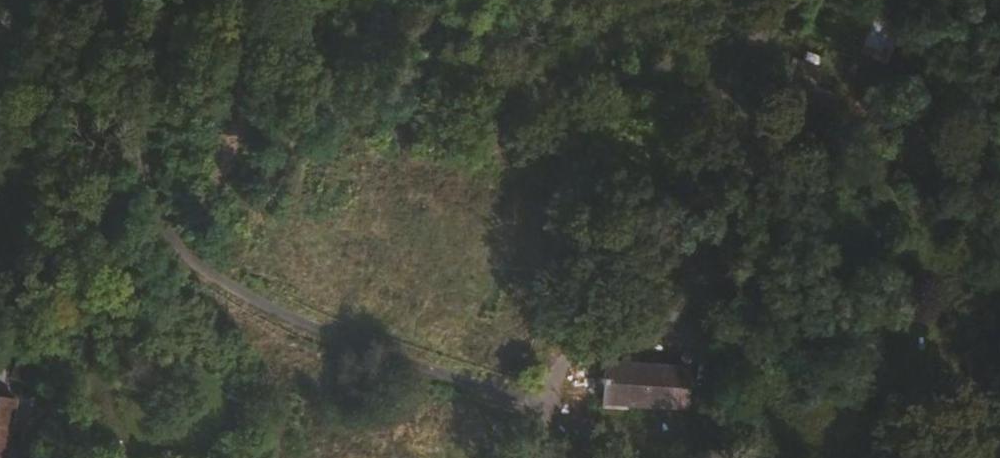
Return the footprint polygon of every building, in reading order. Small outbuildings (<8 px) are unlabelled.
[(880,59),(907,0),(878,0),(856,48),(880,59)] [(593,356),(590,396),(671,402),(672,361),(593,356)] [(5,455),(9,378),(0,377),(0,455),(5,455)]
